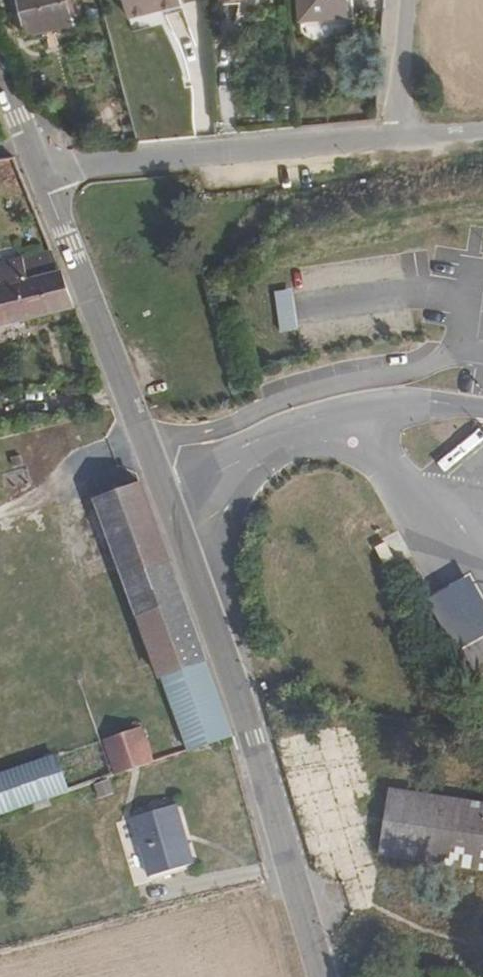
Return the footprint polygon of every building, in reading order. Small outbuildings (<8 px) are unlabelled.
[(63,0),(21,0),(28,28),(67,18),(63,0)] [(180,0),(123,0),(127,17),(181,5),(180,0)] [(337,0),(291,0),(292,18),(337,15),(338,12),(337,0)] [(30,35),(69,25),(67,18),(28,28),(30,35)] [(61,312),(71,304),(51,253),(0,264),(0,326),(61,312)] [(280,333),(296,330),(290,292),(274,295),(280,333)] [(20,464),(17,456),(9,459),(11,467),(20,464)] [(230,736),(213,690),(139,484),(120,491),(116,487),(93,496),(92,497),(119,571),(137,620),(149,654),(184,745),(185,751),(230,736)] [(477,564),(432,590),(466,649),(482,640),(482,575),(477,564)] [(137,620),(119,571),(101,577),(118,627),(137,620)] [(151,763),(139,728),(102,740),(115,775),(151,763)] [(65,793),(52,758),(16,769),(29,805),(65,793)] [(16,769),(0,775),(0,814),(29,805),(16,769)] [(391,787),(383,846),(482,863),(482,802),(391,787)] [(192,848),(179,806),(174,791),(131,804),(150,862),(192,848)]
